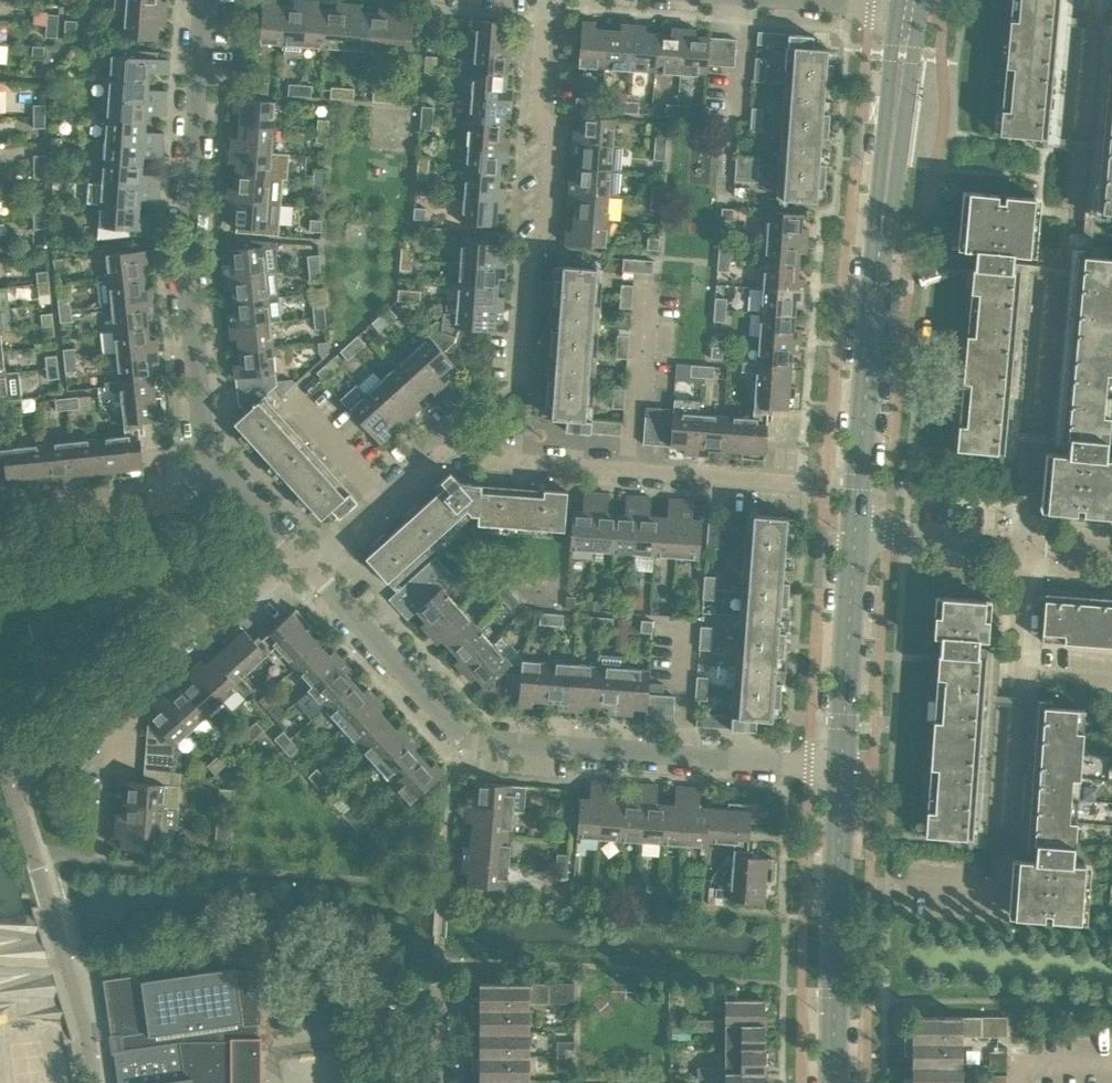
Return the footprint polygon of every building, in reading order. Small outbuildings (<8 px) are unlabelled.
[(125,11),(166,14),(167,1),(160,0),(126,0),(125,11)] [(282,45),(285,5),(276,4),(276,0),(263,0),(259,43),(282,45)] [(282,45),(281,49),(285,49),(284,54),(302,56),(303,46),(306,0),(294,0),(293,6),(285,5),(282,45)] [(303,46),(324,48),(327,8),(318,8),(319,1),(306,0),(303,46)] [(999,133),(1047,138),(1059,0),(1011,0),(999,133)] [(324,48),(345,49),(349,3),(336,2),(336,9),(327,8),(324,48)] [(345,49),(367,51),(369,11),(361,11),(361,4),(349,3),(345,49)] [(367,51),(388,52),(391,6),(379,5),(378,12),(369,11),(367,51)] [(391,6),(388,52),(410,54),(413,15),(403,14),(403,7),(391,6)] [(166,14),(125,11),(123,36),(157,39),(158,25),(165,26),(166,14)] [(47,13),(46,25),(58,26),(59,14),(47,13)] [(428,15),(427,28),(439,29),(440,16),(428,15)] [(477,19),(475,45),(515,49),(516,36),(510,36),(511,22),(477,19)] [(64,32),(76,33),(77,21),(65,20),(64,32)] [(578,66),(605,68),(607,29),(595,28),(595,21),(582,20),(578,66)] [(1111,28),(1111,31),(1094,210),(1111,212),(1111,20),(1111,28)] [(605,68),(630,70),(633,24),(621,23),(620,30),(607,29),(605,68)] [(630,70),(655,72),(658,33),(645,32),(645,25),(633,24),(630,70)] [(58,26),(46,25),(45,37),(57,38),(58,26)] [(655,72),(680,74),(683,28),(671,27),(670,34),(658,33),(655,72)] [(683,28),(680,74),(706,76),(707,64),(709,37),(695,36),(696,29),(683,28)] [(757,44),(794,47),(795,34),(758,31),(757,44)] [(795,34),(794,47),(782,198),(816,201),(817,187),(824,187),(826,163),(819,162),(821,137),(828,137),(829,113),(823,112),(825,87),(831,87),(833,62),(827,62),(828,48),(813,47),(813,35),(795,34)] [(723,38),(709,37),(707,64),(721,65),(723,38)] [(736,39),(723,38),(721,65),(734,66),(736,39)] [(31,58),(43,58),(44,46),(32,45),(31,58)] [(475,45),(473,70),(507,73),(508,61),(514,61),(515,49),(475,45)] [(111,48),(109,78),(149,80),(149,71),(168,73),(169,59),(157,58),(157,52),(111,48)] [(425,55),(424,67),(436,68),(437,56),(425,55)] [(755,57),(754,69),(766,70),(767,58),(755,57)] [(436,68),(424,67),(424,79),(435,80),(436,68)] [(766,70),(754,69),(753,80),(765,81),(766,70)] [(473,70),(471,95),(512,98),(513,87),(506,86),(507,73),(473,70)] [(109,78),(108,99),(165,103),(166,90),(148,89),(149,80),(109,78)] [(256,92),(268,93),(269,81),(257,81),(256,92)] [(287,95),(299,96),(300,84),(288,83),(287,95)] [(300,84),(299,96),(311,97),(312,85),(300,84)] [(330,98),(342,99),(342,87),(331,86),(330,98)] [(342,87),(342,99),(353,100),(354,88),(342,87)] [(372,101),(384,102),(385,90),(373,89),(372,101)] [(385,90),(384,102),(396,103),(396,91),(385,90)] [(471,95),(469,121),(503,124),(504,111),(511,111),(512,98),(471,95)] [(576,97),(576,100),(575,109),(587,110),(588,98),(576,97)] [(240,112),(239,124),(273,127),(275,101),(235,98),(234,111),(240,112)] [(108,99),(106,120),(145,122),(146,114),(165,115),(165,103),(108,99)] [(615,112),(627,113),(628,100),(615,99),(615,112)] [(628,100),(627,113),(638,114),(639,101),(628,100)] [(33,104),(33,116),(45,116),(45,104),(33,104)] [(665,115),(677,116),(677,104),(666,104),(665,115)] [(677,104),(677,116),(688,117),(689,105),(677,104)] [(422,105),(421,117),(433,118),(434,106),(422,105)] [(751,107),(750,119),(762,120),(763,108),(751,107)] [(45,116),(33,116),(33,128),(45,128),(45,116)] [(573,129),(573,141),(613,145),(615,118),(581,116),(580,130),(573,129)] [(433,118),(421,117),(420,129),(432,130),(433,118)] [(317,119),(316,130),(328,131),(329,119),(317,119)] [(762,120),(750,119),(750,131),(761,132),(762,120)] [(106,120),(104,141),(162,145),(163,133),(145,131),(145,122),(106,120)] [(376,120),(375,145),(413,146),(413,122),(376,120)] [(469,121),(467,146),(508,149),(509,137),(502,136),(503,124),(469,121)] [(232,137),(231,149),(271,152),(273,127),(239,124),(238,137),(232,137)] [(328,131),(316,130),(315,142),(328,143),(328,131)] [(655,136),(654,147),(666,148),(667,137),(655,136)] [(104,141),(103,162),(142,165),(143,156),(161,157),(162,145),(104,141)] [(578,154),(577,167),(611,170),(613,145),(573,141),(572,154),(578,154)] [(467,146),(465,171),(499,174),(500,161),(507,162),(508,149),(467,146)] [(666,148),(654,147),(653,159),(665,160),(666,148)] [(237,162),(236,175),(270,177),(271,152),(231,149),(230,161),(237,162)] [(33,155),(33,167),(45,167),(45,155),(33,155)] [(418,156),(417,167),(429,168),(430,157),(418,156)] [(736,157),(735,168),(759,170),(759,158),(736,157)] [(103,162),(101,183),(159,186),(160,175),(142,173),(142,165),(103,162)] [(45,167),(33,167),(33,178),(45,178),(45,167)] [(429,168),(417,167),(416,179),(428,180),(429,168)] [(570,179),(569,191),(610,194),(611,170),(577,167),(576,180),(570,179)] [(759,170),(735,168),(734,180),(758,182),(759,170)] [(314,169),(313,181),(325,182),(326,170),(314,169)] [(465,171),(463,196),(504,199),(505,187),(498,187),(499,174),(465,171)] [(228,187),(227,199),(268,202),(270,177),(236,175),(235,187),(228,187)] [(325,182),(313,181),(312,192),(324,193),(325,182)] [(101,183),(100,204),(139,207),(140,198),(158,200),(159,186),(101,183)] [(651,186),(650,197),(662,198),(663,187),(651,186)] [(575,205),(574,218),(608,220),(610,194),(569,191),(568,204),(575,205)] [(973,266),(956,448),(1004,453),(1021,271),(1011,270),(1012,253),(1029,255),(1035,197),(1005,194),(1004,205),(997,204),(998,194),(968,191),(963,249),(976,250),(974,267),(973,266)] [(504,199),(463,196),(461,223),(496,225),(497,211),(503,212),(504,199)] [(662,198),(650,197),(649,209),(661,210),(662,198)] [(268,202),(227,199),(226,212),(233,212),(232,226),(266,229),(268,202)] [(138,216),(139,207),(100,204),(98,226),(97,239),(129,235),(130,229),(156,231),(157,217),(138,216)] [(33,205),(33,217),(45,217),(45,205),(33,205)] [(414,207),(413,219),(425,220),(426,208),(414,207)] [(722,207),(721,219),(733,220),(734,208),(722,207)] [(768,211),(766,237),(807,240),(808,228),(801,227),(802,213),(768,211)] [(45,217),(33,217),(33,228),(45,228),(45,217)] [(608,220),(574,218),(573,230),(566,230),(565,243),(606,246),(608,220)] [(309,231),(321,231),(322,220),(310,219),(309,231)] [(461,240),(460,263),(506,266),(507,254),(500,253),(501,243),(489,242),(489,238),(471,237),(471,241),(461,240)] [(647,249),(659,250),(660,238),(647,237),(647,249)] [(766,237),(764,262),(798,265),(799,252),(806,252),(807,240),(766,237)] [(236,239),(237,248),(228,249),(230,263),(223,264),(224,276),(265,272),(277,271),(278,271),(275,242),(275,241),(236,239)] [(1076,256),(1059,435),(1069,436),(1068,453),(1051,452),(1046,509),(1075,512),(1076,501),(1083,502),(1082,513),(1111,515),(1111,457),(1105,456),(1106,440),(1108,440),(1111,392),(1111,257),(1108,257),(1109,246),(1078,243),(1077,254),(1076,254),(1076,256)] [(401,246),(400,258),(412,259),(413,247),(401,246)] [(719,247),(718,259),(730,259),(731,248),(719,247)] [(105,254),(108,280),(142,276),(141,264),(147,263),(146,250),(105,254)] [(307,255),(308,267),(320,266),(319,254),(307,255)] [(53,259),(55,271),(67,270),(65,258),(53,259)] [(412,259),(400,258),(399,270),(411,271),(412,259)] [(622,271),(637,272),(638,259),(623,258),(622,271)] [(638,259),(637,272),(652,273),(653,260),(638,259)] [(730,259),(718,259),(717,270),(729,271),(730,259)] [(764,262),(762,287),(803,290),(804,278),(797,277),(798,265),(764,262)] [(460,263),(458,284),(498,287),(498,278),(505,278),(506,266),(460,263)] [(560,303),(559,316),(558,329),(551,328),(549,353),(556,353),(555,366),(554,379),(547,378),(545,403),(552,404),(551,418),(566,419),(565,430),(621,435),(622,422),(585,419),(596,267),(562,265),(561,278),(555,278),(553,303),(560,303)] [(320,266),(308,267),(309,279),(321,278),(320,266)] [(36,272),(37,283),(49,282),(48,270),(36,272)] [(279,296),(277,271),(224,276),(226,289),(232,288),(234,301),(268,297),(279,296)] [(143,289),(142,276),(108,280),(98,281),(100,306),(111,305),(151,301),(150,288),(143,289)] [(49,282),(37,283),(38,295),(50,294),(49,282)] [(458,284),(456,305),(503,308),(503,296),(497,295),(498,287),(458,284)] [(621,284),(620,296),(632,297),(633,285),(621,284)] [(10,308),(7,287),(0,287),(0,309),(10,308)] [(762,287),(760,312),(795,315),(795,302),(802,303),(803,290),(762,287)] [(397,301),(409,301),(410,290),(398,289),(397,301)] [(410,290),(409,301),(420,302),(421,290),(410,290)] [(632,297),(620,296),(619,307),(631,308),(632,297)] [(228,314),(230,326),(270,322),(268,297),(234,301),(235,313),(228,314)] [(715,297),(714,309),(726,310),(727,298),(715,297)] [(57,299),(59,310),(70,309),(69,298),(57,299)] [(111,305),(113,331),(147,326),(146,314),(153,313),(151,301),(111,305)] [(312,306),(313,317),(325,316),(324,304),(312,306)] [(503,308),(456,305),(445,304),(445,312),(442,312),(441,332),(455,336),(459,327),(494,330),(495,320),(502,321),(503,308)] [(389,307),(380,315),(388,323),(397,315),(389,307)] [(1,330),(12,329),(10,308),(0,309),(0,330),(1,330)] [(70,309),(59,310),(60,322),(72,321),(70,309)] [(726,310),(714,309),(713,320),(725,321),(726,310)] [(760,312),(759,338),(799,341),(800,328),(794,328),(795,315),(760,312)] [(40,314),(41,326),(53,324),(52,313),(40,314)] [(388,323),(380,315),(371,322),(379,331),(388,323)] [(325,316),(313,317),(315,329),(326,328),(325,316)] [(238,338),(239,351),(273,347),(270,322),(230,326),(231,339),(238,338)] [(53,324),(41,326),(43,337),(55,336),(53,324)] [(113,331),(116,356),(157,351),(155,339),(149,339),(147,326),(113,331)] [(617,334),(616,346),(628,346),(629,335),(617,334)] [(357,335),(348,343),(356,351),(365,344),(357,335)] [(713,335),(713,344),(722,344),(723,335),(713,335)] [(429,336),(412,351),(443,385),(453,376),(448,371),(456,365),(429,336)] [(742,362),(742,365),(790,369),(792,352),(798,353),(799,341),(759,338),(757,363),(742,362)] [(356,351),(348,343),(340,351),(348,359),(356,351)] [(628,346),(616,346),(615,357),(627,358),(628,346)] [(710,358),(722,359),(723,347),(711,346),(710,358)] [(63,349),(64,360),(76,359),(75,347),(63,349)] [(234,364),(235,377),(276,373),(273,347),(239,351),(240,363),(234,364)] [(104,382),(104,385),(153,380),(151,364),(158,363),(157,351),(116,356),(119,380),(104,382)] [(412,351),(397,365),(424,394),(430,388),(434,393),(443,385),(412,351)] [(45,356),(46,368),(58,367),(57,355),(45,356)] [(76,359),(64,360),(65,372),(77,371),(76,359)] [(316,372),(324,381),(333,373),(325,364),(316,372)] [(690,376),(701,377),(702,365),(691,364),(690,376)] [(397,365),(381,379),(412,413),(421,405),(417,400),(424,394),(397,365)] [(702,365),(701,377),(713,378),(714,366),(702,365)] [(753,406),(768,407),(794,409),(796,385),(789,385),(790,369),(742,365),(741,371),(756,372),(753,406)] [(58,367),(46,368),(47,380),(59,378),(58,367)] [(6,394),(7,400),(21,399),(18,371),(5,372),(0,373),(0,395),(6,394)] [(276,373),(235,377),(238,403),(246,412),(234,422),(321,518),(331,509),(339,518),(358,501),(349,491),(344,496),(259,401),(277,384),(276,373)] [(381,379),(365,393),(392,422),(398,417),(403,421),(412,413),(381,379)] [(120,389),(124,435),(139,434),(138,422),(164,419),(162,396),(155,396),(153,380),(104,385),(105,391),(120,389)] [(613,384),(613,396),(624,397),(625,385),(613,384)] [(392,422),(365,393),(349,408),(380,442),(390,433),(385,428),(392,422)] [(66,397),(68,409),(79,408),(79,409),(83,413),(92,412),(91,395),(66,397)] [(624,397),(613,396),(612,408),(624,409),(624,397)] [(56,411),(68,409),(66,397),(55,399),(56,411)] [(683,453),(696,454),(699,414),(700,400),(674,398),(673,409),(672,417),(670,446),(684,447),(683,453)] [(728,416),(725,450),(741,451),(741,457),(764,459),(768,407),(753,406),(752,418),(728,416)] [(659,416),(672,417),(673,409),(646,407),(645,415),(659,416)] [(709,448),(725,450),(728,416),(699,414),(696,454),(708,455),(709,448)] [(643,443),(656,444),(659,416),(645,415),(643,443)] [(656,444),(670,446),(672,417),(659,416),(656,444)] [(3,448),(4,463),(7,488),(30,486),(30,479),(46,478),(40,429),(35,430),(37,444),(3,448)] [(44,429),(40,429),(46,478),(62,476),(63,482),(75,481),(71,441),(46,443),(44,429)] [(139,434),(124,435),(100,438),(103,471),(120,470),(120,476),(144,474),(139,434)] [(100,438),(71,441),(75,481),(88,480),(87,473),(103,471),(100,438)] [(365,557),(387,581),(467,509),(471,514),(478,515),(477,523),(564,529),(567,491),(544,489),(543,495),(481,491),(482,484),(460,483),(450,472),(441,480),(445,485),(365,557)] [(570,549),(592,550),(596,493),(584,492),(582,510),(573,509),(570,549)] [(592,550),(613,552),(616,513),(607,512),(609,493),(596,493),(592,550)] [(613,552),(633,554),(638,496),(626,495),(625,513),(616,513),(613,552)] [(633,554),(655,555),(658,516),(649,515),(651,497),(638,496),(633,554)] [(655,555),(676,557),(680,499),(668,498),(667,517),(658,516),(655,555)] [(680,499),(676,557),(699,559),(702,519),(692,518),(693,500),(680,499)] [(753,514),(747,591),(738,716),(696,713),(695,726),(756,730),(756,719),(772,720),(773,706),(779,706),(781,682),(775,681),(777,656),(783,656),(785,631),(778,631),(780,605),(787,606),(788,594),(789,581),(782,581),(784,555),(791,556),(792,531),(786,530),(787,517),(753,514)] [(709,516),(707,537),(720,538),(722,517),(709,516)] [(720,538),(707,537),(706,547),(719,548),(720,538)] [(486,563),(478,555),(469,563),(477,572),(486,563)] [(388,599),(397,609),(444,566),(435,556),(388,599)] [(407,619),(416,610),(442,588),(454,577),(444,566),(397,609),(407,619)] [(704,575),(703,587),(715,588),(716,576),(704,575)] [(496,591),(503,600),(512,592),(504,584),(496,591)] [(715,588),(703,587),(702,599),(714,600),(715,588)] [(420,625),(429,634),(459,606),(442,588),(416,610),(425,620),(420,625)] [(512,592),(503,600),(511,609),(520,601),(512,592)] [(1042,640),(1088,644),(1091,596),(1045,593),(1042,640)] [(566,595),(565,608),(574,608),(575,596),(566,595)] [(938,652),(938,655),(938,659),(925,834),(973,838),(986,664),(987,656),(976,655),(978,638),(987,639),(990,600),(941,596),(940,614),(934,614),(933,635),(941,636),(939,652),(938,652)] [(1111,646),(1111,598),(1091,596),(1088,644),(1111,646)] [(588,600),(588,609),(600,610),(600,601),(588,600)] [(442,639),(451,648),(476,625),(459,606),(429,634),(437,643),(442,639)] [(227,645),(216,655),(249,690),(251,688),(241,677),(275,647),(295,668),(320,644),(307,630),(312,626),(296,608),(257,643),(240,624),(222,640),(227,645)] [(539,624),(550,625),(551,613),(540,612),(539,624)] [(551,613),(550,625),(562,626),(563,614),(551,613)] [(589,628),(601,629),(602,617),(590,616),(589,628)] [(602,617),(601,629),(612,629),(613,617),(602,617)] [(653,621),(641,620),(640,632),(652,632),(653,621)] [(454,662),(463,671),(493,644),(476,625),(451,648),(459,658),(454,662)] [(700,626),(699,637),(711,638),(712,627),(700,626)] [(711,638),(699,637),(699,649),(711,650),(711,638)] [(329,654),(320,644),(295,668),(310,686),(307,689),(307,690),(342,659),(334,650),(329,654)] [(500,673),(520,674),(521,664),(510,664),(493,644),(463,671),(471,681),(476,676),(485,686),(500,673)] [(599,654),(598,665),(595,704),(608,705),(607,712),(620,713),(624,667),(624,656),(599,654)] [(201,659),(191,668),(222,702),(238,688),(244,694),(249,690),(216,655),(205,664),(201,659)] [(350,668),(342,659),(307,690),(324,709),(354,682),(345,673),(350,668)] [(522,659),(521,664),(520,674),(518,705),(531,706),(532,700),(545,701),(548,661),(522,659)] [(557,708),(569,709),(573,663),(548,661),(545,701),(557,702),(557,708)] [(582,704),(595,704),(598,665),(573,663),(569,709),(582,710),(582,704)] [(632,707),(646,708),(647,708),(648,693),(649,669),(624,667),(620,713),(632,714),(632,707)] [(187,681),(180,687),(207,716),(222,702),(191,668),(182,676),(187,681)] [(697,676),(696,688),(708,688),(709,677),(697,676)] [(363,692),(354,682),(324,709),(341,727),(376,697),(368,687),(363,692)] [(169,688),(160,696),(191,730),(207,716),(180,687),(174,693),(169,688)] [(708,688),(696,688),(695,699),(707,700),(708,688)] [(647,708),(646,708),(645,721),(659,723),(662,695),(648,693),(647,708)] [(659,723),(673,724),(675,696),(662,695),(659,723)] [(155,709),(148,716),(174,745),(191,730),(160,696),(151,704),(155,709)] [(384,706),(376,697),(341,727),(358,746),(388,720),(379,710),(384,706)] [(276,702),(268,710),(267,710),(276,719),(285,711),(276,702)] [(1085,708),(1052,706),(1036,705),(1026,842),(1036,843),(1035,859),(1018,858),(1014,916),(1044,918),(1045,908),(1051,908),(1050,919),(1080,921),(1085,863),(1072,862),(1073,845),(1074,845),(1085,708)] [(148,716),(145,756),(173,758),(174,745),(148,716)] [(396,729),(388,720),(358,746),(375,765),(410,734),(401,725),(396,729)] [(256,721),(247,729),(255,738),(264,730),(256,721)] [(255,738),(247,729),(238,737),(246,746),(255,738)] [(274,739),(282,747),(291,739),(283,730),(274,739)] [(418,743),(410,734),(375,765),(392,783),(421,756),(413,748),(418,743)] [(291,739),(282,747),(290,756),(298,748),(291,739)] [(224,749),(215,757),(224,766),(232,758),(224,749)] [(145,756),(144,769),(172,772),(173,758),(145,756)] [(430,767),(421,756),(392,783),(410,803),(444,772),(435,762),(430,767)] [(224,766),(215,757),(207,765),(215,774),(224,766)] [(308,776),(316,785),(324,777),(317,768),(308,776)] [(143,783),(165,784),(171,785),(172,772),(144,769),(143,783)] [(324,777),(316,785),(324,793),(332,785),(324,777)] [(577,837),(599,838),(603,780),(591,780),(589,798),(580,797),(577,837)] [(599,838),(620,840),(623,801),(614,800),(615,781),(603,780),(599,838)] [(124,794),(124,803),(163,806),(165,784),(143,783),(119,781),(118,794),(124,794)] [(468,795),(467,808),(513,811),(515,785),(476,782),(475,796),(468,795)] [(620,840),(642,842),(645,784),(633,783),(632,801),(623,801),(620,840)] [(642,842),(663,843),(665,804),(656,803),(658,785),(645,784),(642,842)] [(663,843),(684,845),(688,787),(675,786),(674,804),(665,804),(663,843)] [(706,846),(706,841),(709,807),(699,806),(700,788),(688,787),(684,845),(706,846)] [(218,800),(230,801),(231,789),(219,788),(218,800)] [(734,843),(733,855),(747,856),(751,804),(728,802),(727,808),(709,807),(706,841),(734,843)] [(116,811),(115,824),(161,827),(163,806),(124,803),(123,812),(116,811)] [(560,803),(560,815),(572,816),(572,804),(560,803)] [(341,813),(349,822),(358,814),(350,805),(341,813)] [(473,821),(472,833),(511,836),(513,811),(467,808),(466,820),(473,821)] [(358,814),(349,822),(357,831),(366,822),(358,814)] [(572,816),(560,815),(559,826),(571,827),(572,816)] [(216,820),(215,831),(228,832),(229,821),(216,820)] [(161,827),(115,824),(114,836),(121,837),(120,847),(160,850),(161,827)] [(228,832),(215,831),(214,843),(227,844),(228,832)] [(464,845),(463,858),(509,861),(511,836),(472,833),(471,846),(464,845)] [(557,853),(556,865),(568,866),(569,854),(557,853)] [(773,858),(747,856),(733,855),(730,889),(716,888),(715,897),(729,898),(729,899),(763,902),(765,881),(772,881),(773,858)] [(509,861),(463,858),(462,870),(469,871),(468,885),(507,888),(509,861)] [(568,866),(556,865),(555,877),(567,878),(568,866)] [(111,1037),(113,1036),(114,1043),(115,1049),(113,1050),(118,1082),(261,1082),(261,1037),(258,1037),(258,1023),(261,1023),(260,968),(236,968),(236,966),(140,980),(141,980),(136,981),(135,974),(103,979),(111,1037)] [(529,1003),(574,1003),(574,983),(479,983),(479,1000),(471,1000),(471,1016),(479,1016),(479,1048),(471,1048),(471,1064),(479,1064),(479,1082),(529,1082),(529,1003)] [(737,990),(725,990),(725,999),(737,999),(737,991),(737,990)] [(725,999),(725,1019),(725,1025),(764,1024),(764,1000),(737,999),(725,999)] [(962,1036),(1007,1036),(1007,1016),(912,1016),(912,1033),(904,1033),(904,1049),(912,1049),(912,1081),(904,1081),(904,1082),(962,1082),(962,1036)] [(711,1030),(711,1019),(698,1019),(698,1030),(711,1030)] [(725,1030),(725,1049),(764,1049),(764,1024),(725,1025),(725,1019),(711,1019),(711,1030),(725,1030)] [(574,1049),(574,1041),(557,1041),(557,1070),(574,1070),(574,1063),(566,1063),(566,1049),(574,1049)] [(725,1049),(725,1067),(725,1073),(764,1072),(764,1049),(725,1049)] [(698,1078),(711,1078),(711,1067),(698,1067),(698,1078)] [(764,1072),(725,1073),(725,1067),(711,1067),(711,1078),(725,1078),(725,1082),(764,1082),(764,1072)] [(998,1082),(1007,1082),(1007,1075),(990,1075),(990,1082),(998,1082)]
